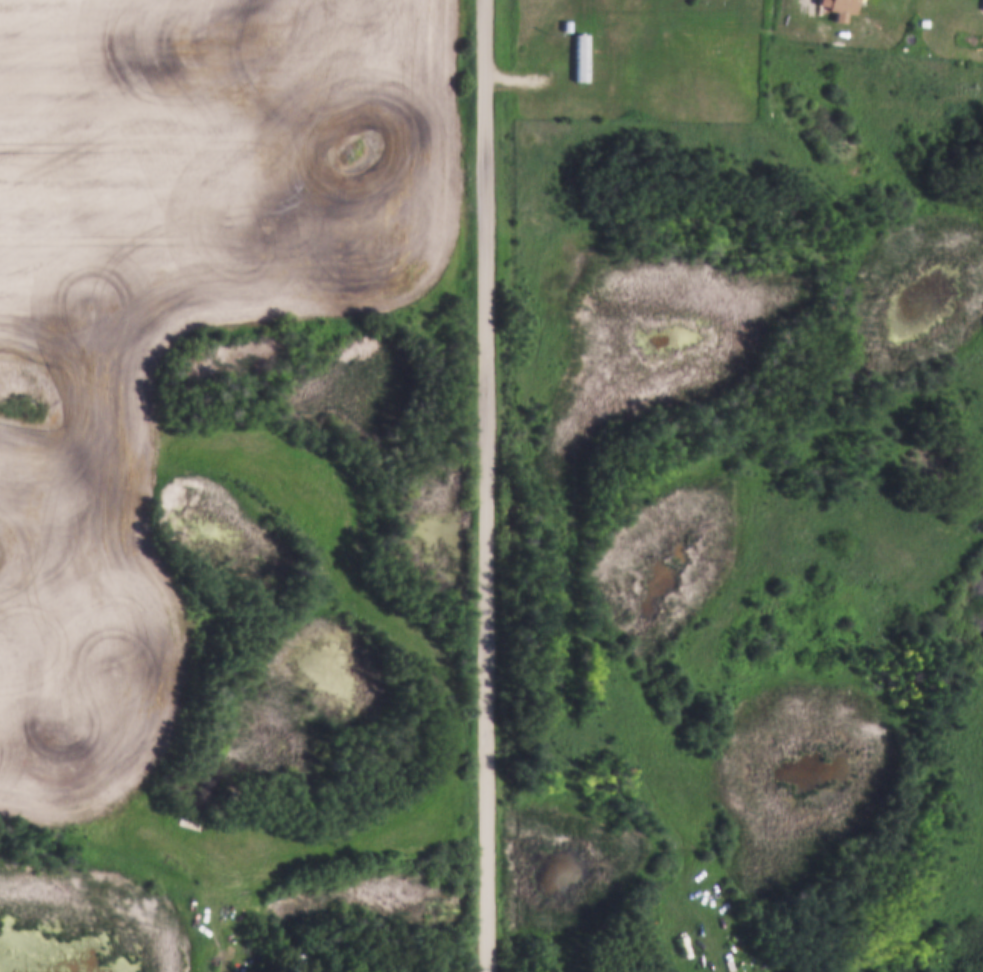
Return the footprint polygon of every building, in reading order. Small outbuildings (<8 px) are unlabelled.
[(815,3),(815,0),(853,0),(852,11),(845,10),(844,20),(832,19),(833,9),(825,8),(826,5),(815,3)] [(575,31),(588,31),(587,79),(574,79),(575,31)] [(684,934),(690,954),(684,956),(678,935),(684,934)]
